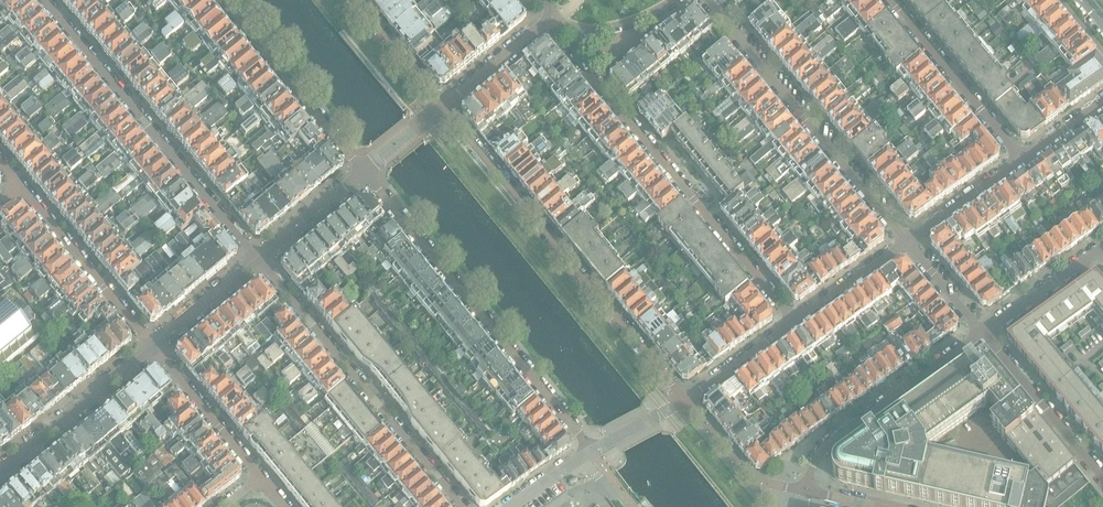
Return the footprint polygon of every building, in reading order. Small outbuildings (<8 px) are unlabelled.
[(2,18),(5,23),(7,21),(29,2),(27,0),(12,0),(2,9),(5,12),(0,16),(0,15),(0,20),(2,18)] [(12,0),(0,0),(0,6),(2,9),(12,0)] [(99,0),(77,0),(68,8),(77,18),(99,0)] [(104,6),(111,0),(99,0),(77,18),(86,29),(109,11),(104,6)] [(181,0),(160,0),(151,7),(156,12),(167,2),(172,8),(181,0)] [(212,10),(211,8),(204,0),(203,0),(185,15),(187,18),(184,21),(181,17),(168,28),(161,34),(165,40),(185,23),(189,28),(212,10)] [(203,0),(181,0),(172,8),(176,13),(164,23),(168,28),(181,17),(185,15),(203,0)] [(394,0),(378,0),(373,4),(380,12),(394,0)] [(411,1),(410,0),(394,0),(380,12),(387,21),(411,1)] [(503,0),(481,0),(478,3),(487,13),(503,0)] [(518,5),(513,0),(503,0),(487,13),(493,20),(486,26),(489,30),(494,25),(518,5)] [(809,9),(814,5),(810,0),(802,0),(809,9)] [(841,0),(830,0),(818,9),(819,11),(814,15),(818,19),(841,0)] [(861,0),(841,0),(818,19),(818,20),(822,24),(823,23),(825,25),(827,23),(826,21),(826,20),(827,21),(843,8),(846,12),(861,0)] [(877,5),(873,0),(861,0),(846,12),(850,17),(835,30),(836,32),(831,36),(834,40),(839,35),(840,36),(877,5)] [(937,0),(919,0),(912,6),(919,14),(937,0)] [(945,8),(938,0),(937,0),(919,14),(926,23),(945,8)] [(978,0),(973,0),(968,4),(975,12),(983,6),(978,0)] [(981,2),(986,8),(995,0),(984,0),(981,2)] [(1027,0),(1013,0),(1014,1),(994,18),(998,24),(1003,20),(1020,6),(1023,4),(1027,0)] [(1048,0),(1027,0),(1023,4),(1020,6),(1003,20),(1007,26),(1020,15),(1024,20),(1048,0)] [(1059,10),(1056,6),(1051,0),(1048,0),(1024,20),(1028,25),(1015,36),(1016,37),(1012,40),(1016,45),(1059,10)] [(393,29),(417,9),(411,1),(387,21),(393,29)] [(778,18),(769,6),(771,5),(767,1),(753,13),(749,16),(748,15),(745,18),(750,23),(759,34),(778,18)] [(37,12),(29,2),(7,21),(11,26),(0,35),(0,41),(2,43),(37,12)] [(440,37),(435,31),(454,16),(454,15),(455,15),(448,6),(443,11),(436,2),(426,11),(426,12),(421,16),(417,11),(418,10),(417,9),(393,29),(418,58),(430,48),(441,61),(452,51),(440,37)] [(94,40),(132,8),(129,4),(126,6),(125,5),(112,15),(109,11),(86,29),(94,40)] [(524,20),(525,14),(518,5),(494,25),(497,29),(503,24),(509,32),(524,20)] [(864,34),(868,31),(886,16),(877,5),(840,36),(844,41),(860,28),(864,34)] [(713,27),(697,8),(692,7),(692,8),(684,14),(702,36),(713,27)] [(126,31),(122,26),(134,16),(133,15),(135,12),(132,8),(94,40),(103,51),(126,31)] [(934,32),(952,17),(945,8),(926,23),(934,32)] [(193,44),(221,20),(218,16),(213,10),(212,10),(189,28),(194,33),(181,44),(186,49),(193,44)] [(1047,40),(1069,21),(1062,14),(1059,10),(1016,45),(1020,49),(1023,46),(1024,47),(1041,33),(1047,40)] [(47,24),(37,12),(2,43),(0,45),(0,53),(1,54),(21,38),(25,43),(47,24)] [(702,36),(684,14),(673,24),(691,46),(702,36)] [(794,37),(798,34),(800,35),(818,20),(818,19),(814,15),(813,16),(812,16),(791,34),(787,30),(767,45),(776,55),(795,39),(794,37)] [(875,40),(894,25),(886,16),(868,31),(875,40)] [(941,40),(959,25),(952,17),(934,32),(941,40)] [(767,45),(787,30),(788,29),(778,18),(759,34),(767,45)] [(207,50),(230,31),(224,24),(221,20),(193,44),(186,49),(190,54),(202,45),(207,50)] [(808,47),(804,41),(821,27),(821,26),(823,25),(822,24),(818,20),(800,35),(801,37),(797,41),(795,39),(776,55),(785,66),(808,47)] [(1039,65),(1079,33),(1075,28),(1074,29),(1069,21),(1047,40),(1051,45),(1033,59),(1038,65),(1039,65)] [(488,49),(479,38),(471,28),(466,23),(455,32),(477,58),(488,49)] [(14,71),(15,70),(56,35),(47,24),(25,43),(20,47),(25,52),(16,59),(11,54),(5,59),(7,61),(9,64),(11,66),(12,67),(14,71)] [(509,32),(503,24),(497,29),(494,25),(489,30),(479,38),(488,49),(509,32)] [(691,46),(673,24),(662,33),(679,55),(691,46)] [(112,61),(150,30),(146,25),(143,28),(142,26),(130,36),(126,31),(103,51),(112,61)] [(882,48),(900,33),(894,25),(875,40),(882,48)] [(948,49),(966,34),(959,25),(941,40),(948,49)] [(477,58),(455,32),(452,28),(440,37),(452,51),(466,68),(477,58)] [(143,52),(139,48),(152,37),(150,36),(153,34),(150,30),(112,61),(120,71),(143,52)] [(204,70),(239,42),(235,38),(230,31),(207,50),(211,55),(199,65),(204,70)] [(679,55),(662,33),(652,41),(670,62),(679,55)] [(888,56),(907,40),(900,33),(882,48),(888,56)] [(1065,61),(1087,43),(1081,37),(1081,36),(1079,33),(1039,65),(1038,65),(1035,68),(1039,73),(1043,70),(1060,56),(1065,61)] [(955,57),(973,42),(966,34),(948,49),(955,57)] [(43,65),(66,46),(56,35),(15,70),(20,77),(25,73),(24,72),(39,60),(43,65)] [(811,58),(816,54),(817,56),(834,42),(829,36),(812,51),(808,47),(785,66),(793,76),(812,60),(811,58)] [(912,46),(907,40),(888,56),(884,59),(889,65),(912,46)] [(670,62),(652,41),(642,49),(661,70),(670,62)] [(224,71),(247,52),(242,45),(239,42),(204,70),(208,76),(220,66),(224,71)] [(824,67),(820,62),(838,47),(834,42),(817,56),(818,57),(813,61),(812,60),(793,76),(801,86),(825,67),(824,67)] [(962,66),(980,51),(973,42),(955,57),(962,66)] [(565,63),(549,43),(544,43),(508,73),(517,84),(525,77),(533,71),(542,82),(565,63)] [(711,72),(734,53),(726,43),(715,51),(706,58),(703,61),(702,61),(711,72)] [(1067,74),(1095,53),(1087,43),(1065,61),(1068,65),(1049,78),(1051,81),(1053,84),(1067,74)] [(129,81),(168,50),(165,46),(163,47),(161,45),(147,57),(143,52),(120,71),(129,81)] [(32,92),(74,57),(66,46),(43,65),(47,70),(36,80),(32,75),(24,82),(28,86),(29,87),(32,92)] [(898,74),(920,56),(912,46),(889,65),(897,75),(898,74)] [(161,74),(157,69),(171,57),(170,56),(175,52),(171,47),(168,50),(129,81),(138,93),(161,74)] [(450,80),(437,64),(441,61),(430,48),(418,58),(440,84),(439,85),(445,85),(450,80)] [(661,70),(642,49),(632,58),(650,79),(661,70)] [(452,51),(441,61),(437,64),(450,80),(466,68),(452,51)] [(969,75),(987,59),(980,51),(962,66),(969,75)] [(237,79),(256,63),(247,52),(224,71),(228,76),(216,86),(221,92),(234,81),(231,78),(234,75),(237,79)] [(719,82),(742,63),(734,53),(711,72),(719,82)] [(1054,90),(1069,108),(1091,93),(1102,84),(1102,63),(1096,54),(1095,53),(1067,74),(1070,79),(1054,90)] [(830,80),(835,76),(851,62),(846,56),(828,71),(825,67),(801,86),(810,96),(830,80)] [(907,84),(910,82),(928,67),(920,56),(898,74),(902,80),(890,90),(894,95),(907,84)] [(61,86),(83,68),(74,57),(32,92),(36,97),(56,81),(61,86)] [(703,61),(700,57),(694,63),(697,66),(702,61),(703,61)] [(650,79),(632,58),(621,66),(633,81),(639,88),(640,90),(647,85),(646,83),(650,79)] [(976,83),(994,68),(987,59),(969,75),(976,83)] [(12,67),(11,66),(9,64),(7,61),(0,67),(0,77),(12,67)] [(842,87),(838,82),(855,68),(851,62),(835,76),(837,79),(832,83),(830,80),(810,96),(818,107),(842,87)] [(242,92),(265,73),(256,63),(237,79),(240,82),(237,84),(234,81),(221,92),(225,97),(237,87),(242,92)] [(551,93),(574,74),(565,63),(542,82),(551,93)] [(727,93),(751,73),(742,63),(719,82),(704,94),(700,98),(703,101),(707,98),(709,100),(723,88),(727,93)] [(633,81),(621,66),(613,73),(612,73),(612,79),(622,91),(633,81)] [(146,103),(184,73),(179,67),(165,79),(161,74),(138,93),(146,103)] [(915,95),(937,77),(928,67),(910,82),(913,85),(910,88),(907,84),(894,95),(899,101),(911,90),(915,95)] [(71,96),(92,78),(83,68),(61,86),(65,91),(44,107),(50,114),(68,98),(71,96)] [(983,92),(1001,77),(994,68),(976,83),(983,92)] [(178,94),(174,90),(188,78),(184,73),(146,103),(155,114),(178,94)] [(239,114),(274,85),(265,73),(242,92),(247,99),(246,100),(245,99),(234,107),(239,114)] [(526,95),(517,84),(508,73),(496,83),(529,123),(541,113),(540,112),(535,116),(523,102),(528,98),(526,95)] [(721,115),(759,83),(751,73),(727,93),(731,97),(712,113),(717,118),(721,115)] [(561,104),(583,85),(574,74),(551,93),(561,104)] [(1008,85),(1007,83),(1010,80),(1004,74),(1001,77),(983,92),(990,100),(1008,85)] [(3,92),(6,95),(23,81),(19,76),(0,92),(0,95),(3,92)] [(911,116),(945,87),(937,77),(915,95),(919,100),(907,111),(911,116)] [(78,107),(100,88),(92,78),(71,96),(74,99),(71,101),(68,98),(50,114),(54,119),(74,102),(78,107)] [(1069,108),(1054,90),(1051,86),(1045,91),(1036,78),(1030,83),(1057,116),(1069,108)] [(846,100),(844,97),(846,94),(849,98),(866,84),(861,79),(846,92),(842,87),(818,107),(826,116),(846,100)] [(20,102),(16,97),(26,89),(30,94),(32,92),(29,87),(28,86),(24,82),(23,81),(6,95),(6,96),(2,100),(1,99),(0,100),(0,119),(20,102)] [(628,98),(639,88),(633,81),(622,91),(628,98)] [(180,104),(183,102),(186,104),(193,99),(206,88),(202,83),(182,99),(178,94),(155,114),(163,123),(183,107),(180,104)] [(505,116),(510,112),(517,121),(523,128),(529,123),(496,83),(485,92),(505,116)] [(759,83),(721,115),(725,120),(740,108),(744,113),(767,93),(759,83)] [(1057,116),(1030,83),(1024,88),(1034,100),(1029,104),(1031,106),(1046,124),(1057,116)] [(858,108),(855,103),(870,90),(866,84),(849,98),(852,101),(849,103),(846,100),(826,116),(835,126),(858,108)] [(254,117),(282,94),(274,85),(239,114),(243,118),(250,112),(254,117)] [(570,115),(592,96),(583,85),(561,104),(570,115)] [(998,110),(1009,100),(1014,97),(1012,95),(1014,93),(1008,85),(990,100),(998,110)] [(932,116),(954,98),(945,87),(911,116),(915,121),(928,111),(932,116)] [(88,115),(109,98),(100,88),(78,107),(81,111),(62,128),(65,132),(66,134),(85,118),(88,115)] [(196,115),(192,110),(209,96),(212,100),(214,98),(206,88),(193,99),(186,104),(186,105),(183,107),(163,123),(172,134),(196,115)] [(508,119),(505,116),(485,92),(474,101),(496,128),(508,119)] [(644,118),(666,99),(662,95),(656,100),(650,94),(646,97),(643,93),(631,102),(644,118)] [(733,139),(737,136),(776,104),(767,93),(744,113),(748,117),(728,133),(733,139)] [(263,128),(291,105),(282,94),(254,117),(234,134),(237,137),(241,133),(240,132),(241,131),(245,136),(262,121),(266,126),(263,128)] [(576,128),(579,125),(601,107),(592,96),(570,115),(576,122),(573,124),(576,128)] [(844,137),(879,108),(886,102),(882,97),(875,103),(874,102),(862,112),(858,108),(835,126),(844,137)] [(1046,124),(1031,106),(1026,111),(1014,97),(1009,100),(1035,132),(1046,124)] [(71,139),(90,123),(94,127),(117,109),(109,98),(88,115),(91,119),(88,121),(85,118),(66,134),(70,138),(71,139)] [(653,128),(676,110),(667,98),(666,99),(644,118),(653,128)] [(920,143),(963,108),(954,98),(932,116),(936,121),(924,131),(925,133),(918,139),(920,143)] [(16,116),(22,111),(25,115),(36,105),(32,100),(24,106),(20,102),(0,119),(0,136),(19,120),(16,116)] [(1035,132),(1009,100),(998,110),(1018,134),(1021,137),(1026,138),(1030,135),(1030,136),(1035,132)] [(496,128),(474,101),(464,109),(463,114),(490,145),(502,135),(496,128)] [(180,144),(223,109),(218,103),(199,119),(196,115),(172,134),(180,144)] [(548,114),(556,107),(555,104),(553,104),(547,113),(548,114)] [(761,133),(784,114),(776,104),(737,136),(741,141),(754,130),(758,135),(761,133)] [(26,124),(41,111),(36,105),(25,115),(27,118),(21,123),(19,120),(0,136),(0,140),(7,148),(29,129),(26,124)] [(277,136),(300,117),(291,105),(263,128),(272,139),(277,136)] [(588,137),(611,118),(601,107),(579,125),(585,133),(581,136),(582,137),(576,142),(579,144),(588,137)] [(876,128),(871,123),(883,113),(879,108),(844,137),(852,148),(874,129),(876,128)] [(950,136),(971,119),(963,108),(920,143),(914,148),(916,151),(922,146),(928,153),(928,152),(933,148),(930,144),(945,131),(950,137),(950,136)] [(82,154),(125,119),(117,109),(94,127),(98,132),(80,147),(79,145),(85,141),(82,138),(75,144),(78,148),(82,153),(82,154)] [(213,134),(210,130),(228,115),(225,111),(223,109),(180,144),(189,154),(213,134)] [(671,132),(685,120),(676,110),(653,128),(662,139),(671,132)] [(678,142),(701,123),(702,122),(694,113),(685,120),(671,132),(678,142)] [(751,160),(794,125),(784,114),(761,133),(767,140),(761,145),(763,148),(750,159),(751,160)] [(298,138),(310,128),(304,120),(300,117),(277,136),(282,142),(279,143),(274,147),(270,141),(261,148),(265,153),(270,148),(272,151),(276,155),(288,146),(298,138)] [(597,147),(619,128),(611,118),(588,137),(597,147)] [(67,174),(82,162),(80,161),(85,157),(87,159),(108,143),(111,148),(134,129),(125,119),(82,154),(82,153),(77,157),(78,157),(66,167),(68,169),(63,173),(61,170),(40,188),(48,198),(71,179),(67,174)] [(954,152),(960,147),(980,130),(971,119),(950,136),(954,141),(949,145),(948,144),(943,149),(945,151),(950,147),(954,152)] [(15,157),(38,138),(53,126),(48,120),(33,133),(29,129),(7,148),(15,157)] [(529,143),(527,142),(527,140),(525,138),(524,137),(522,135),(521,137),(518,133),(518,132),(523,128),(517,121),(512,125),(513,126),(502,135),(490,145),(504,163),(527,145),(529,143)] [(1096,121),(1086,128),(1102,152),(1102,132),(1096,121)] [(685,150),(701,137),(698,133),(705,128),(701,123),(678,142),(685,150)] [(778,153),(801,135),(794,125),(751,160),(754,165),(774,149),(778,153)] [(323,144),(310,128),(298,138),(308,150),(312,146),(316,151),(323,144)] [(606,158),(607,158),(628,140),(619,128),(597,147),(606,158)] [(1086,128),(1077,135),(1089,152),(1094,148),(1102,160),(1102,152),(1086,128)] [(119,159),(142,139),(134,129),(111,148),(115,152),(97,167),(96,166),(97,165),(94,161),(91,164),(99,174),(100,175),(117,161),(119,159)] [(197,165),(223,144),(219,139),(224,135),(219,129),(213,134),(189,154),(197,165)] [(860,157),(884,137),(882,134),(880,136),(874,129),(852,148),(860,157)] [(1000,153),(980,130),(960,147),(980,172),(999,158),(1000,153)] [(692,159),(712,143),(705,134),(701,137),(685,150),(692,159)] [(23,167),(56,140),(52,135),(42,143),(38,138),(15,157),(23,167)] [(767,180),(810,145),(801,135),(778,153),(782,158),(779,160),(766,171),(769,175),(765,178),(767,180)] [(1089,152),(1077,135),(1068,141),(1088,168),(1092,166),(1084,155),(1088,152),(1089,152)] [(868,167),(890,149),(884,142),(887,140),(884,137),(860,157),(868,167)] [(331,176),(319,161),(312,153),(311,154),(308,150),(298,138),(288,146),(320,185),(331,176)] [(128,168),(151,150),(142,139),(119,159),(121,162),(119,164),(117,161),(100,175),(102,177),(104,180),(124,163),(128,168)] [(512,172),(547,143),(544,139),(541,141),(540,140),(532,146),(533,147),(530,149),(527,145),(504,163),(512,172)] [(31,177),(54,158),(51,153),(60,146),(56,140),(23,167),(31,177)] [(602,180),(637,150),(628,140),(607,158),(611,162),(600,171),(600,172),(597,174),(602,180)] [(1088,168),(1068,141),(1059,148),(1074,168),(1075,169),(1079,165),(1085,173),(1089,170),(1088,168)] [(877,178),(914,148),(909,142),(896,153),(892,148),(890,149),(868,167),(877,178)] [(541,163),(537,158),(538,157),(537,155),(538,154),(540,156),(548,150),(548,149),(550,147),(547,143),(512,172),(519,181),(541,163)] [(700,167),(719,151),(712,143),(692,159),(700,167)] [(206,175),(237,150),(232,144),(227,148),(223,144),(197,165),(206,175)] [(319,161),(330,152),(323,144),(316,151),(312,146),(308,150),(311,154),(312,153),(319,161)] [(969,180),(953,160),(952,159),(946,163),(939,155),(940,154),(936,150),(941,146),(940,144),(934,148),(933,148),(928,152),(957,188),(969,180)] [(235,163),(249,151),(244,145),(237,150),(206,175),(215,186),(239,167),(235,163)] [(795,174),(818,155),(810,145),(767,180),(768,181),(771,185),(775,182),(792,169),(795,174)] [(320,185),(288,146),(276,155),(279,159),(280,158),(282,161),(288,157),(295,165),(289,170),(309,194),(320,185)] [(980,172),(960,147),(954,152),(957,156),(953,160),(969,180),(980,172)] [(909,169),(906,164),(918,154),(916,151),(914,148),(877,178),(885,188),(908,170),(909,169)] [(1074,168),(1059,148),(1050,154),(1070,182),(1074,179),(1069,171),(1074,168)] [(137,178),(159,159),(151,150),(128,168),(132,173),(112,190),(117,195),(137,178)] [(624,179),(646,161),(637,150),(602,180),(606,184),(609,182),(609,183),(620,174),(624,179)] [(61,170),(59,168),(64,164),(66,167),(78,157),(77,157),(73,151),(59,163),(54,158),(31,177),(40,188),(61,170)] [(309,194),(289,170),(282,161),(280,158),(279,159),(276,155),(272,151),(264,158),(277,174),(280,171),(283,176),(281,178),(300,202),(309,194)] [(707,176),(726,160),(719,151),(700,167),(707,176)] [(339,169),(340,164),(330,152),(319,161),(331,176),(339,169)] [(957,188),(928,152),(928,153),(922,157),(928,164),(934,171),(929,175),(934,182),(946,196),(957,188)] [(1070,182),(1050,154),(1040,161),(1057,183),(1061,188),(1070,182)] [(807,181),(826,165),(818,155),(795,174),(799,178),(796,180),(779,194),(782,198),(784,197),(786,198),(804,184),(801,180),(804,177),(807,181)] [(300,202),(281,178),(278,179),(275,175),(277,174),(264,158),(263,156),(257,161),(271,179),(273,178),(276,182),(271,186),(290,210),(300,202)] [(527,190),(562,162),(558,157),(555,159),(555,158),(547,164),(548,165),(545,167),(541,163),(519,181),(527,190)] [(146,189),(168,171),(159,159),(137,178),(117,195),(121,200),(122,201),(142,184),(146,189)] [(714,185),(730,172),(734,169),(726,160),(707,176),(714,185)] [(624,196),(654,171),(646,161),(624,179),(628,183),(619,191),(624,196)] [(1057,183),(1040,161),(1032,167),(1053,196),(1060,191),(1055,185),(1057,183)] [(556,180),(552,176),(555,173),(555,174),(563,168),(562,167),(565,165),(562,162),(527,190),(533,199),(556,180)] [(78,191),(99,174),(91,164),(91,163),(90,164),(85,168),(89,173),(78,183),(75,184),(71,179),(48,198),(57,208),(78,191)] [(812,194),(835,175),(826,165),(807,181),(804,184),(786,198),(787,200),(785,201),(788,205),(808,189),(812,194)] [(240,185),(246,180),(247,178),(239,167),(215,186),(224,198),(236,188),(240,185)] [(894,198),(921,176),(926,172),(922,167),(913,175),(908,170),(885,188),(894,198)] [(1053,196),(1032,167),(1023,173),(1036,190),(1038,193),(1043,190),(1049,199),(1053,196)] [(135,216),(177,181),(168,171),(146,189),(150,194),(130,210),(135,216)] [(642,199),(663,182),(654,171),(624,196),(628,202),(637,194),(642,199)] [(742,192),(756,181),(748,171),(737,180),(721,193),(729,203),(742,192)] [(721,193),(737,180),(730,172),(714,185),(721,193)] [(1036,190),(1023,173),(1014,179),(1032,203),(1036,201),(1031,194),(1036,190)] [(88,200),(84,195),(98,183),(97,183),(100,181),(99,180),(102,177),(100,175),(99,174),(78,191),(57,208),(65,219),(88,200)] [(290,210),(271,186),(265,191),(252,174),(247,178),(246,180),(279,219),(290,210)] [(541,208),(577,179),(573,175),(570,177),(570,176),(562,182),(563,183),(560,185),(556,180),(533,199),(541,208)] [(803,218),(815,208),(843,185),(835,175),(812,194),(815,199),(807,206),(808,207),(807,208),(806,209),(804,210),(804,212),(801,215),(803,218)] [(902,208),(925,190),(929,186),(921,176),(894,198),(902,208)] [(571,198),(567,193),(570,191),(570,192),(578,186),(577,185),(580,183),(577,179),(541,208),(548,217),(571,198)] [(1032,203),(1014,179),(1005,186),(1018,203),(1023,199),(1028,206),(1027,206),(1032,213),(1036,210),(1032,203)] [(279,219),(246,180),(240,185),(250,197),(246,200),(256,212),(269,228),(279,219)] [(163,210),(185,192),(177,181),(135,216),(142,226),(143,225),(143,226),(150,221),(146,216),(159,206),(163,210)] [(729,220),(772,186),(771,185),(768,181),(756,191),(756,190),(746,197),(742,192),(729,203),(720,210),(729,220)] [(640,217),(671,192),(663,182),(642,199),(645,204),(635,212),(640,217)] [(934,182),(929,186),(925,190),(936,203),(946,196),(934,182)] [(829,215),(852,196),(843,185),(815,208),(820,214),(825,210),(829,215)] [(759,213),(755,208),(765,200),(763,199),(775,190),(772,186),(729,220),(737,230),(759,213)] [(1018,203),(1005,186),(994,194),(1015,223),(1026,215),(1018,203)] [(256,212),(246,200),(236,188),(224,198),(244,222),(256,212)] [(74,230),(117,195),(112,190),(112,189),(93,205),(88,200),(65,219),(74,230)] [(915,218),(936,203),(925,190),(902,208),(909,217),(915,218)] [(158,233),(194,202),(185,192),(163,210),(167,216),(153,227),(158,233)] [(556,226),(593,195),(591,197),(587,192),(585,195),(584,194),(576,200),(577,201),(575,203),(571,198),(548,217),(556,226)] [(659,220),(680,203),(671,192),(640,217),(645,223),(655,215),(659,220)] [(1061,200),(1067,196),(1065,192),(1052,202),(1055,206),(1061,201),(1061,200)] [(1015,223),(994,194),(983,202),(998,222),(1003,218),(1014,234),(1020,230),(1015,223)] [(106,222),(102,216),(121,200),(117,195),(74,230),(83,241),(106,222)] [(586,217),(581,212),(584,209),(585,210),(592,203),(594,201),(593,199),(595,197),(593,195),(556,226),(564,235),(584,218),(586,217)] [(832,229),(860,206),(852,196),(829,215),(832,219),(827,223),(832,229)] [(383,217),(372,203),(367,198),(367,197),(361,197),(353,204),(372,227),(383,217)] [(1100,227),(1085,208),(1086,207),(1082,201),(1077,205),(1081,211),(1082,213),(1077,217),(1090,234),(1100,227)] [(192,223),(203,214),(194,202),(158,233),(152,237),(156,242),(161,238),(162,239),(176,227),(181,232),(192,223)] [(998,222),(983,202),(972,209),(987,229),(995,240),(1001,236),(999,234),(1000,234),(993,225),(998,222)] [(667,233),(690,214),(680,203),(659,220),(657,221),(667,233)] [(1096,203),(1092,206),(1090,204),(1086,207),(1085,208),(1100,227),(1102,225),(1102,212),(1096,203)] [(388,246),(372,227),(353,204),(342,212),(362,236),(367,231),(372,237),(379,246),(374,250),(372,247),(372,248),(377,255),(382,251),(388,246)] [(11,227),(27,214),(21,207),(16,206),(1,215),(11,227)] [(846,235),(869,217),(860,206),(832,229),(837,235),(842,230),(846,235)] [(983,233),(987,229),(972,209),(962,217),(974,234),(986,251),(987,251),(988,253),(995,248),(994,247),(993,247),(983,233)] [(116,231),(135,216),(130,210),(110,227),(106,222),(83,241),(92,252),(116,231)] [(765,226),(761,222),(764,220),(767,224),(776,216),(772,211),(763,217),(759,213),(737,230),(746,241),(765,226)] [(269,228),(256,212),(244,222),(254,235),(260,235),(269,228)] [(377,255),(372,248),(368,250),(358,239),(362,236),(342,212),(332,221),(367,263),(377,255)] [(767,224),(765,226),(746,241),(754,251),(776,234),(772,229),(787,217),(782,212),(776,216),(767,224)] [(1090,234),(1077,217),(1073,220),(1068,212),(1063,216),(1081,241),(1090,234)] [(35,224),(27,214),(11,227),(4,233),(7,237),(0,244),(0,246),(4,251),(13,244),(9,239),(13,236),(16,240),(35,224)] [(217,230),(203,214),(192,223),(201,233),(207,233),(209,236),(217,230)] [(706,234),(698,224),(690,214),(667,233),(670,236),(673,233),(687,250),(706,234)] [(11,227),(1,215),(0,215),(0,235),(3,233),(4,233),(11,227)] [(123,243),(120,238),(137,224),(140,227),(142,226),(135,216),(116,231),(92,252),(100,262),(123,243)] [(1081,241),(1063,216),(1058,219),(1063,227),(1059,230),(1071,247),(1081,241)] [(399,237),(383,217),(372,227),(388,246),(399,237)] [(846,235),(850,240),(839,249),(844,255),(854,247),(878,227),(869,217),(846,235)] [(974,234),(962,217),(952,224),(962,236),(969,245),(971,248),(976,245),(970,238),(974,234)] [(595,236),(600,232),(595,225),(592,228),(584,218),(564,235),(578,253),(597,238),(595,236)] [(367,263),(332,221),(321,230),(343,256),(347,253),(349,257),(351,255),(356,262),(351,266),(356,273),(367,263)] [(21,254),(44,235),(35,224),(16,240),(19,244),(15,247),(13,244),(4,251),(8,256),(16,249),(21,254)] [(962,236),(952,224),(945,229),(955,241),(962,236)] [(133,253),(152,237),(148,233),(143,226),(140,228),(145,233),(131,245),(127,240),(124,243),(123,243),(100,262),(109,272),(133,253)] [(823,236),(815,226),(809,230),(817,241),(823,236)] [(861,256),(883,241),(884,235),(878,227),(854,247),(861,256)] [(1061,254),(1042,227),(1037,231),(1043,240),(1040,243),(1053,261),(1061,254)] [(1071,247),(1059,230),(1049,237),(1042,227),(1061,254),(1071,247)] [(955,241),(945,229),(932,238),(931,244),(939,253),(955,241)] [(234,251),(217,230),(209,236),(210,236),(207,239),(226,263),(233,257),(234,251)] [(343,256),(321,230),(311,239),(346,281),(356,273),(351,266),(347,270),(339,259),(343,256)] [(762,261),(796,234),(793,230),(790,233),(789,231),(780,238),(776,234),(754,251),(762,261)] [(226,263),(207,239),(206,238),(195,247),(183,232),(174,240),(178,244),(177,245),(185,255),(193,265),(205,280),(226,263)] [(793,254),(789,249),(802,239),(798,233),(796,234),(762,261),(771,271),(793,254)] [(695,261),(715,245),(706,234),(687,250),(695,261)] [(34,261),(53,245),(44,235),(21,254),(24,259),(10,270),(15,276),(30,264),(27,261),(31,258),(34,261)] [(946,262),(969,245),(962,236),(955,241),(939,253),(946,262)] [(141,264),(137,259),(157,243),(156,242),(152,237),(133,253),(109,272),(117,283),(128,274),(141,264)] [(388,258),(405,244),(399,237),(388,246),(382,251),(388,258)] [(585,261),(604,246),(602,244),(607,241),(605,239),(601,243),(597,238),(578,253),(585,261)] [(1053,261),(1040,243),(1036,245),(1031,238),(1025,242),(1024,240),(1024,241),(1043,267),(1053,261)] [(346,281),(311,239),(300,247),(321,271),(326,266),(333,273),(333,277),(328,281),(331,284),(336,290),(346,281)] [(193,265),(185,255),(177,245),(176,245),(173,241),(167,246),(180,261),(175,265),(194,289),(205,280),(193,265)] [(1043,267),(1024,241),(1018,245),(1024,254),(1021,256),(1034,274),(1043,267)] [(850,264),(844,255),(839,249),(838,247),(832,251),(826,243),(822,246),(841,271),(850,264)] [(395,265),(412,251),(405,244),(388,258),(395,265)] [(38,275),(61,256),(53,245),(34,261),(36,264),(32,267),(30,264),(15,276),(20,282),(34,271),(38,275)] [(704,271),(723,255),(715,245),(695,261),(704,271)] [(972,258),(968,254),(973,251),(971,248),(969,245),(946,262),(954,271),(972,258)] [(8,256),(4,251),(0,246),(0,258),(6,266),(12,261),(8,256)] [(592,270),(611,255),(604,246),(585,261),(592,270)] [(841,271),(822,246),(818,249),(823,257),(818,261),(830,278),(841,271)] [(323,274),(321,271),(300,247),(291,255),(310,278),(316,286),(326,298),(336,290),(331,284),(326,288),(318,279),(323,274)] [(861,256),(854,247),(844,255),(850,264),(861,256)] [(401,273),(418,259),(412,251),(395,265),(401,273)] [(194,289),(175,265),(174,265),(175,266),(169,270),(166,267),(167,266),(156,252),(144,261),(155,275),(161,270),(165,275),(184,298),(194,289)] [(779,281),(801,264),(805,261),(810,257),(805,252),(797,258),(793,254),(771,271),(779,281)] [(830,278),(818,261),(814,254),(810,257),(805,261),(810,267),(809,268),(809,269),(815,278),(821,285),(830,278)] [(310,278),(291,255),(283,262),(282,268),(298,287),(310,278)] [(599,279),(618,264),(611,255),(592,270),(599,279)] [(741,276),(732,265),(723,255),(704,271),(717,287),(714,290),(718,295),(741,276)] [(28,302),(70,267),(61,256),(38,275),(37,275),(41,281),(29,290),(23,296),(28,302)] [(962,281),(989,260),(986,256),(976,263),(972,258),(954,271),(962,281)] [(1034,274),(1021,256),(1011,263),(1024,281),(1034,274)] [(1024,281),(1011,263),(1011,264),(1008,258),(1001,263),(1005,268),(1002,270),(1015,288),(1024,281)] [(407,280),(424,266),(418,259),(401,273),(407,280)] [(914,271),(906,261),(901,260),(901,261),(892,267),(898,274),(902,280),(914,271)] [(987,277),(983,273),(993,266),(989,260),(962,281),(970,290),(987,277)] [(140,276),(145,272),(140,267),(142,265),(141,264),(128,274),(138,286),(144,281),(140,276)] [(607,288),(631,268),(629,266),(624,271),(618,264),(599,279),(607,288)] [(788,292),(808,277),(804,273),(809,269),(809,268),(806,270),(801,264),(779,281),(788,292)] [(413,288),(430,274),(424,266),(407,280),(413,288)] [(614,297),(647,271),(643,266),(636,271),(636,272),(633,275),(629,270),(631,268),(607,288),(614,297)] [(55,297),(79,277),(70,267),(28,302),(32,308),(39,302),(51,292),(55,297)] [(899,283),(895,277),(898,274),(892,267),(880,276),(892,291),(898,285),(897,284),(899,283)] [(1015,288),(1002,270),(1000,267),(998,269),(987,277),(995,287),(991,291),(998,300),(1015,288)] [(622,306),(643,288),(646,286),(646,287),(651,282),(644,273),(647,271),(614,297),(622,306)] [(898,299),(922,280),(914,271),(902,280),(899,283),(897,284),(898,285),(902,290),(895,295),(898,299)] [(2,291),(12,284),(13,284),(4,273),(1,276),(4,281),(3,281),(0,277),(0,289),(2,291)] [(1096,273),(1067,294),(1084,315),(1092,309),(1095,306),(1090,300),(1097,294),(1101,299),(1102,297),(1102,282),(1096,273)] [(163,315),(144,292),(143,293),(138,286),(128,274),(117,283),(149,322),(154,322),(163,315)] [(419,295),(436,281),(430,274),(413,288),(419,295)] [(184,298),(165,275),(154,284),(173,307),(184,298)] [(726,304),(749,286),(741,276),(718,295),(726,304)] [(892,292),(892,291),(880,276),(870,283),(890,309),(893,307),(891,304),(892,304),(887,297),(892,292)] [(45,323),(88,288),(79,277),(55,297),(59,302),(47,312),(41,317),(45,323)] [(800,300),(816,288),(811,281),(808,277),(788,292),(794,299),(794,300),(800,300)] [(978,300),(991,291),(995,287),(987,277),(970,290),(978,300)] [(305,295),(316,286),(310,278),(298,287),(305,295)] [(821,285),(815,278),(811,281),(816,288),(821,285)] [(912,302),(929,289),(922,280),(898,299),(902,303),(908,298),(912,302)] [(425,302),(442,288),(436,281),(419,295),(425,302)] [(277,303),(261,284),(256,283),(256,284),(248,290),(267,313),(270,310),(277,303)] [(380,290),(374,283),(369,287),(375,294),(380,290)] [(890,309),(870,283),(860,290),(872,307),(878,302),(884,310),(886,308),(888,311),(890,309)] [(173,307),(154,284),(144,292),(163,315),(173,307)] [(629,315),(662,288),(658,284),(650,290),(651,290),(647,293),(643,288),(622,306),(629,315)] [(326,298),(316,286),(305,295),(315,307),(326,298)] [(323,317),(354,292),(349,286),(340,294),(336,290),(326,298),(315,307),(323,317)] [(740,309),(757,295),(749,286),(726,304),(725,305),(728,310),(735,304),(740,309)] [(368,297),(374,292),(369,287),(364,292),(368,297)] [(78,314),(96,298),(88,288),(45,323),(49,328),(56,322),(56,323),(68,313),(73,318),(78,314)] [(431,310),(448,296),(442,288),(425,302),(431,310)] [(658,307),(654,302),(658,299),(665,293),(662,288),(629,315),(637,324),(658,307)] [(919,314),(937,299),(929,289),(912,302),(916,307),(905,316),(902,312),(899,315),(903,321),(901,322),(903,325),(904,326),(906,324),(904,321),(907,318),(910,321),(919,313),(919,314)] [(273,320),(267,313),(248,290),(237,300),(262,329),(273,320)] [(869,309),(872,307),(860,290),(851,296),(872,325),(878,321),(869,309)] [(998,300),(991,291),(978,300),(982,306),(988,307),(998,300)] [(353,310),(349,305),(358,297),(354,292),(323,317),(332,328),(353,310)] [(43,334),(10,294),(5,298),(3,297),(1,299),(0,298),(0,369),(43,334)] [(1084,315),(1067,294),(1049,306),(1066,328),(1084,315)] [(1101,299),(1097,294),(1090,300),(1095,306),(1092,309),(1100,320),(1095,324),(1098,328),(1102,324),(1102,297),(1101,299)] [(749,320),(766,306),(757,295),(740,309),(744,314),(735,321),(738,325),(747,318),(748,318),(749,320)] [(437,317),(454,303),(448,296),(431,310),(437,317)] [(872,325),(851,296),(842,303),(854,320),(858,317),(867,329),(872,325)] [(97,315),(105,309),(96,298),(78,314),(81,317),(77,319),(83,327),(97,315)] [(928,321),(944,308),(937,299),(919,314),(923,318),(924,317),(928,321)] [(271,340),(262,329),(237,300),(227,307),(257,343),(261,340),(265,345),(271,340)] [(293,322),(277,303),(270,310),(276,317),(273,320),(262,329),(271,340),(275,336),(292,322),(293,322)] [(443,325),(460,311),(454,303),(437,317),(443,325)] [(849,323),(854,320),(842,303),(832,310),(851,335),(853,338),(856,343),(861,340),(858,335),(859,334),(849,323)] [(772,320),(773,315),(766,306),(749,320),(758,330),(772,320)] [(1066,328),(1049,306),(1031,319),(1048,341),(1066,328)] [(257,343),(227,307),(216,316),(249,356),(250,357),(252,355),(254,353),(261,348),(257,343)] [(390,307),(387,310),(389,312),(391,315),(393,317),(396,315),(396,314),(390,307)] [(645,334),(666,317),(658,307),(637,324),(645,334)] [(940,326),(952,317),(944,308),(928,321),(931,325),(926,329),(930,334),(940,326)] [(112,318),(105,309),(97,315),(104,324),(112,318)] [(894,331),(903,325),(901,322),(897,317),(896,317),(895,315),(900,311),(898,309),(894,312),(892,309),(888,312),(891,316),(890,316),(893,320),(883,326),(889,334),(894,331)] [(375,336),(364,323),(353,310),(332,328),(353,354),(375,336)] [(851,335),(832,310),(822,316),(835,334),(841,329),(846,336),(848,335),(849,336),(851,335)] [(449,332),(466,318),(460,311),(443,325),(449,332)] [(749,337),(738,325),(735,321),(728,313),(724,317),(730,323),(727,325),(723,320),(721,322),(739,344),(749,337)] [(249,356),(216,316),(206,325),(225,347),(224,348),(228,351),(233,346),(241,356),(242,355),(245,359),(249,356)] [(840,340),(835,334),(822,316),(813,323),(830,347),(834,353),(835,352),(839,358),(843,356),(838,350),(841,348),(837,342),(840,340)] [(652,343),(673,326),(666,317),(645,334),(652,343)] [(957,329),(957,325),(958,324),(957,323),(952,317),(940,326),(948,336),(957,329)] [(129,338),(112,318),(104,324),(101,327),(100,328),(120,351),(128,344),(129,338)] [(455,339),(472,325),(466,318),(449,332),(455,339)] [(758,330),(749,320),(748,318),(747,318),(738,325),(749,337),(758,330)] [(1083,389),(1045,343),(1048,341),(1031,319),(1007,337),(1017,350),(1018,349),(1025,357),(1024,358),(1032,367),(1033,366),(1054,392),(1053,393),(1102,452),(1102,412),(1083,389)] [(739,344),(721,322),(720,320),(710,326),(712,328),(730,351),(739,344)] [(261,366),(301,333),(292,322),(275,336),(279,342),(264,354),(259,358),(254,353),(252,355),(257,360),(261,366)] [(830,347),(813,323),(803,330),(816,347),(821,344),(826,350),(830,347)] [(120,351),(100,328),(101,327),(99,325),(94,329),(96,331),(90,336),(86,331),(109,359),(120,351)] [(220,351),(224,348),(225,347),(206,325),(195,334),(225,370),(231,365),(220,351)] [(461,347),(478,333),(472,325),(455,339),(461,347)] [(660,353),(682,336),(673,326),(652,343),(660,353)] [(948,336),(940,326),(930,334),(937,343),(948,336)] [(730,351),(712,328),(702,337),(709,346),(719,358),(730,351)] [(937,343),(930,334),(926,329),(922,332),(920,329),(911,336),(924,353),(937,343)] [(816,347),(803,330),(794,337),(815,365),(820,361),(817,358),(818,358),(812,350),(816,347)] [(109,359),(86,331),(79,337),(82,341),(78,344),(98,369),(109,359)] [(905,366),(892,349),(879,331),(870,337),(896,373),(905,366)] [(915,359),(897,335),(894,331),(889,334),(889,335),(886,337),(894,348),(892,349),(905,366),(915,359)] [(924,353),(911,336),(907,339),(901,331),(897,335),(915,359),(924,353)] [(288,352),(292,357),(309,343),(301,333),(261,366),(265,371),(288,352)] [(407,333),(403,336),(407,342),(409,344),(413,341),(409,336),(407,333)] [(413,333),(409,336),(413,341),(417,345),(421,342),(416,335),(415,335),(413,333)] [(467,354),(484,340),(478,333),(461,347),(467,354)] [(225,370),(195,334),(185,342),(203,365),(208,361),(217,372),(212,376),(218,383),(227,375),(228,375),(225,370)] [(98,369),(78,344),(71,336),(61,345),(68,354),(67,355),(87,378),(98,369)] [(396,362),(389,353),(375,336),(353,354),(361,363),(364,361),(370,368),(369,369),(377,378),(396,362)] [(669,363),(690,346),(682,336),(660,353),(669,363)] [(817,367),(815,365),(794,337),(785,343),(799,362),(803,359),(811,371),(817,367)] [(896,373),(870,337),(861,343),(867,353),(866,353),(868,355),(886,380),(896,373)] [(473,362),(491,347),(484,340),(467,354),(473,362)] [(203,365),(185,342),(177,349),(176,354),(192,374),(203,365)] [(282,382),(318,353),(310,343),(309,343),(292,357),(296,362),(281,374),(278,377),(279,378),(271,384),(274,387),(281,381),(282,382)] [(799,362),(785,343),(775,350),(794,375),(799,371),(794,365),(799,362)] [(76,387),(55,361),(41,344),(30,353),(41,367),(45,372),(65,395),(76,387)] [(417,345),(413,349),(417,354),(421,350),(417,346),(417,345)] [(677,372),(698,355),(690,346),(669,363),(677,372)] [(719,358),(709,346),(702,352),(703,354),(705,357),(701,360),(707,367),(719,358)] [(480,369),(497,355),(491,347),(473,362),(480,369)] [(421,350),(417,354),(421,359),(425,355),(423,353),(421,350)] [(794,375),(775,350),(766,357),(778,374),(783,371),(792,383),(797,379),(794,375)] [(688,380),(707,367),(701,360),(699,357),(703,354),(702,352),(698,355),(677,372),(682,379),(682,380),(688,380)] [(65,395),(45,372),(39,377),(35,372),(41,367),(30,353),(25,357),(18,362),(22,366),(23,368),(30,377),(54,405),(65,395)] [(290,385),(305,373),(309,378),(326,363),(318,353),(282,382),(281,381),(274,387),(280,395),(290,386),(290,385)] [(87,378),(67,355),(62,359),(60,356),(55,361),(76,387),(87,378)] [(421,359),(419,361),(422,365),(425,363),(429,360),(425,355),(421,359)] [(486,376),(503,362),(497,355),(480,369),(486,376)] [(886,380),(868,355),(863,358),(862,359),(858,355),(855,358),(858,362),(876,387),(886,380)] [(1045,430),(1020,399),(982,355),(967,366),(979,384),(978,385),(981,389),(976,393),(982,402),(987,398),(990,402),(1001,415),(991,424),(1001,435),(1000,436),(1006,442),(1019,457),(1017,458),(1021,463),(1023,462),(1035,477),(1031,480),(1030,480),(1026,500),(1025,500),(1024,506),(1045,506),(1046,506),(1047,506),(1048,506),(1059,506),(1068,500),(1089,483),(1045,430)] [(259,365),(252,357),(244,364),(251,372),(259,365)] [(791,392),(778,374),(766,357),(756,364),(768,381),(773,378),(786,397),(791,392)] [(18,362),(8,371),(11,375),(22,366),(18,362)] [(384,387),(403,371),(396,362),(377,378),(384,387)] [(492,384),(509,370),(503,362),(486,376),(492,384)] [(876,387),(858,362),(853,365),(859,373),(854,376),(867,393),(876,387)] [(302,401),(335,374),(326,363),(309,378),(312,382),(297,395),(294,390),(284,398),(283,400),(292,409),(298,405),(302,401)] [(858,400),(840,375),(832,363),(829,365),(826,367),(834,378),(835,378),(840,386),(835,389),(848,407),(858,400)] [(768,381),(756,364),(746,371),(764,396),(770,393),(764,385),(768,381)] [(218,383),(212,376),(203,365),(192,374),(207,392),(218,383)] [(433,365),(429,368),(433,373),(437,370),(436,368),(435,368),(433,365)] [(950,431),(985,406),(986,407),(989,405),(988,404),(990,402),(987,398),(982,402),(976,393),(981,389),(978,385),(979,384),(967,366),(839,457),(837,458),(835,461),(833,464),(832,468),(833,469),(833,473),(834,474),(836,477),(838,480),(841,482),(845,483),(848,483),(952,506),(1024,506),(1025,500),(1026,500),(1030,480),(932,458),(933,457),(927,455),(927,456),(925,457),(923,449),(925,449),(925,448),(950,431)] [(54,405),(30,377),(23,368),(17,372),(24,380),(19,385),(23,390),(43,414),(54,405)] [(227,375),(218,383),(207,392),(216,403),(237,386),(240,383),(250,375),(244,369),(231,380),(227,375)] [(437,370),(433,373),(437,378),(441,374),(437,370)] [(498,391),(515,377),(509,370),(492,384),(498,391)] [(173,392),(156,371),(151,371),(143,378),(162,401),(166,397),(173,392)] [(391,396),(411,380),(403,371),(384,387),(391,396)] [(764,396),(746,371),(736,378),(744,389),(749,395),(753,392),(759,400),(764,396)] [(867,393),(854,376),(850,379),(845,372),(840,375),(858,400),(867,393)] [(445,373),(442,376),(445,379),(447,382),(450,380),(445,373)] [(325,398),(343,383),(335,374),(302,401),(306,405),(321,393),(325,398)] [(441,374),(437,378),(440,383),(445,379),(442,376),(442,375),(441,374)] [(245,396),(240,391),(254,380),(250,375),(240,383),(237,386),(216,403),(225,413),(245,396)] [(504,398),(521,384),(515,377),(498,391),(504,398)] [(162,401),(143,378),(132,386),(151,409),(162,401)] [(744,389),(736,378),(724,387),(733,398),(733,397),(744,389)] [(445,379),(440,383),(443,386),(445,388),(449,385),(448,383),(447,383),(447,382),(445,379)] [(399,405),(418,389),(411,380),(391,396),(399,405)] [(358,402),(345,386),(343,383),(325,398),(324,400),(331,408),(339,402),(347,412),(358,402)] [(510,406),(527,392),(521,384),(504,398),(510,406)] [(147,413),(151,409),(132,386),(121,395),(150,430),(154,436),(161,430),(147,413)] [(848,407),(835,389),(830,393),(825,386),(821,388),(839,413),(848,407)] [(712,415),(729,401),(733,398),(724,387),(705,400),(705,406),(712,415)] [(839,413),(821,388),(817,391),(822,399),(817,403),(829,420),(839,413)] [(439,414),(429,402),(418,389),(399,405),(406,413),(407,413),(413,421),(410,423),(417,432),(439,414)] [(43,414),(23,390),(12,399),(32,423),(43,414)] [(233,423),(267,395),(263,390),(252,399),(249,401),(245,396),(225,413),(233,423)] [(186,408),(177,397),(173,392),(166,397),(170,403),(166,406),(175,417),(186,408)] [(516,413),(533,399),(527,392),(510,406),(516,413)] [(150,430),(121,395),(112,403),(131,426),(134,423),(140,430),(141,430),(145,435),(150,430)] [(261,416),(258,412),(261,409),(271,400),(267,395),(233,423),(241,433),(263,416),(262,415),(261,416)] [(12,399),(6,403),(0,396),(0,406),(21,432),(32,423),(12,399)] [(720,424),(741,407),(737,403),(737,402),(733,397),(733,398),(729,401),(712,415),(720,424)] [(523,422),(540,408),(533,399),(516,413),(502,425),(510,434),(516,429),(512,424),(519,418),(523,422)] [(829,420),(817,403),(811,406),(806,399),(802,402),(819,427),(829,420)] [(308,475),(354,437),(363,430),(355,421),(347,412),(339,402),(331,408),(311,424),(304,415),(305,414),(298,405),(292,409),(283,400),(278,404),(300,431),(305,426),(307,428),(285,446),(283,443),(274,450),(281,458),(288,467),(278,476),(283,482),(293,474),(302,485),(310,477),(308,475)] [(366,412),(360,404),(358,402),(347,412),(355,421),(366,412)] [(819,427),(802,402),(798,405),(803,412),(797,416),(810,434),(819,427)] [(132,428),(131,426),(112,403),(101,412),(120,435),(123,433),(126,437),(123,440),(137,457),(143,452),(127,433),(132,428)] [(728,434),(745,420),(749,417),(745,412),(743,409),(747,405),(745,403),(741,407),(720,424),(728,434)] [(10,440),(16,436),(21,432),(0,406),(0,428),(10,440)] [(177,435),(195,420),(196,420),(186,408),(175,417),(161,430),(154,436),(159,441),(167,434),(172,439),(177,435)] [(523,437),(548,417),(540,408),(523,422),(527,427),(520,433),(523,437)] [(736,444),(768,417),(764,412),(761,408),(760,408),(749,417),(745,420),(728,434),(736,444)] [(165,419),(159,411),(155,414),(161,422),(165,419)] [(137,457),(123,440),(120,435),(101,412),(90,421),(124,463),(131,457),(133,460),(133,459),(134,460),(137,457)] [(363,430),(373,421),(366,412),(355,421),(363,430)] [(810,434),(797,416),(793,420),(787,412),(783,415),(801,440),(810,434)] [(461,440),(450,427),(439,414),(417,432),(439,458),(461,440)] [(801,440),(783,415),(779,419),(784,426),(779,430),(779,431),(792,446),(801,440)] [(276,435),(272,431),(275,429),(263,416),(241,433),(256,451),(276,435)] [(482,417),(478,420),(479,421),(481,424),(483,426),(487,423),(482,417)] [(538,440),(555,426),(548,417),(523,437),(526,441),(534,435),(538,440)] [(765,437),(761,431),(772,422),(768,417),(736,444),(744,454),(757,444),(762,440),(765,437)] [(183,443),(202,428),(195,420),(177,435),(179,438),(166,449),(170,453),(180,445),(183,443)] [(124,463),(90,421),(79,430),(108,465),(108,464),(120,478),(130,470),(124,463)] [(361,445),(380,429),(373,421),(363,430),(354,437),(361,445)] [(538,454),(562,434),(555,426),(538,440),(542,445),(535,450),(538,454)] [(0,428),(0,449),(10,440),(0,428)] [(188,454),(210,437),(202,428),(183,443),(185,445),(182,447),(180,445),(170,453),(174,458),(185,449),(188,454)] [(367,448),(371,452),(388,438),(380,429),(361,445),(355,450),(359,455),(367,448)] [(108,465),(79,430),(68,439),(89,463),(95,458),(103,468),(108,465)] [(779,431),(770,439),(769,439),(771,441),(782,454),(792,446),(779,431)] [(545,464),(568,448),(568,442),(562,434),(538,454),(545,464)] [(281,458),(274,450),(283,443),(276,435),(256,451),(269,467),(281,458)] [(782,454),(771,441),(769,439),(770,439),(767,435),(765,437),(762,440),(766,445),(761,449),(771,462),(782,454)] [(198,462),(218,446),(210,436),(210,437),(188,454),(192,458),(181,466),(186,472),(196,464),(193,461),(196,459),(198,462)] [(370,468),(395,447),(388,438),(371,452),(374,456),(366,463),(370,468)] [(103,490),(100,485),(92,476),(96,472),(89,463),(68,439),(58,447),(94,491),(95,490),(98,494),(103,490)] [(483,467),(472,454),(461,440),(439,458),(461,485),(483,467)] [(771,462),(761,449),(757,444),(744,454),(755,468),(761,469),(771,462)] [(537,469),(528,456),(529,456),(525,451),(520,445),(516,448),(520,455),(516,458),(528,476),(537,469)] [(204,474),(226,456),(218,446),(198,462),(196,464),(186,472),(190,478),(201,469),(204,474)] [(94,491),(58,447),(48,456),(70,484),(74,480),(87,496),(94,491)] [(385,470),(402,455),(395,447),(370,468),(373,472),(382,465),(385,470)] [(545,464),(538,454),(535,450),(533,452),(529,447),(525,451),(529,456),(528,456),(537,469),(545,464)] [(528,476),(516,458),(511,462),(506,454),(503,449),(498,452),(499,453),(502,457),(519,482),(528,476)] [(519,482),(502,457),(499,453),(495,456),(503,468),(498,471),(503,478),(510,488),(519,482)] [(490,461),(493,458),(491,454),(484,460),(490,468),(493,465),(490,461)] [(384,485),(410,464),(402,455),(385,470),(389,474),(380,481),(379,480),(375,484),(379,489),(384,485)] [(70,484),(48,456),(37,465),(67,501),(68,503),(71,500),(76,505),(77,505),(79,506),(83,502),(82,501),(84,499),(70,484)] [(214,481),(234,466),(226,456),(204,474),(210,480),(212,478),(214,481)] [(288,467),(281,458),(269,467),(271,469),(273,469),(278,476),(288,467)] [(399,486),(416,472),(410,464),(384,485),(388,490),(396,482),(399,486)] [(37,465),(26,474),(54,506),(60,506),(67,501),(37,465)] [(176,477),(180,473),(178,469),(174,465),(163,474),(169,482),(171,480),(176,477)] [(239,479),(239,473),(234,466),(214,481),(217,484),(214,486),(212,488),(217,495),(239,479)] [(510,488),(503,478),(496,483),(483,467),(461,485),(479,506),(481,506),(484,506),(510,488)] [(398,502),(424,481),(417,473),(416,472),(399,486),(403,491),(394,498),(398,502)] [(169,487),(173,484),(171,480),(169,482),(163,474),(162,473),(154,479),(177,506),(193,506),(180,492),(176,496),(169,487)] [(192,487),(180,473),(176,477),(185,489),(180,492),(193,506),(202,506),(206,504),(198,494),(192,487)] [(26,474),(16,482),(36,506),(54,506),(26,474)] [(298,502),(318,486),(310,477),(302,485),(293,474),(283,482),(283,484),(298,502)] [(212,488),(214,486),(211,483),(207,478),(197,486),(201,491),(198,494),(206,504),(217,495),(212,488)] [(154,479),(149,483),(155,491),(166,504),(162,506),(177,506),(154,479)] [(431,490),(424,481),(398,502),(394,505),(396,506),(403,506),(410,500),(414,504),(431,490)] [(16,482),(5,491),(18,506),(35,506),(36,506),(16,482)] [(325,495),(318,486),(298,502),(302,506),(309,506),(325,495)] [(438,499),(431,490),(414,504),(416,506),(428,506),(438,499)] [(5,491),(0,495),(0,506),(18,506),(5,491)] [(144,493),(138,497),(145,506),(155,506),(144,493)] [(332,504),(325,495),(309,506),(328,506),(332,504)] [(138,497),(132,502),(136,506),(145,506),(138,497)] [(91,498),(86,502),(90,506),(95,503),(91,498)]
